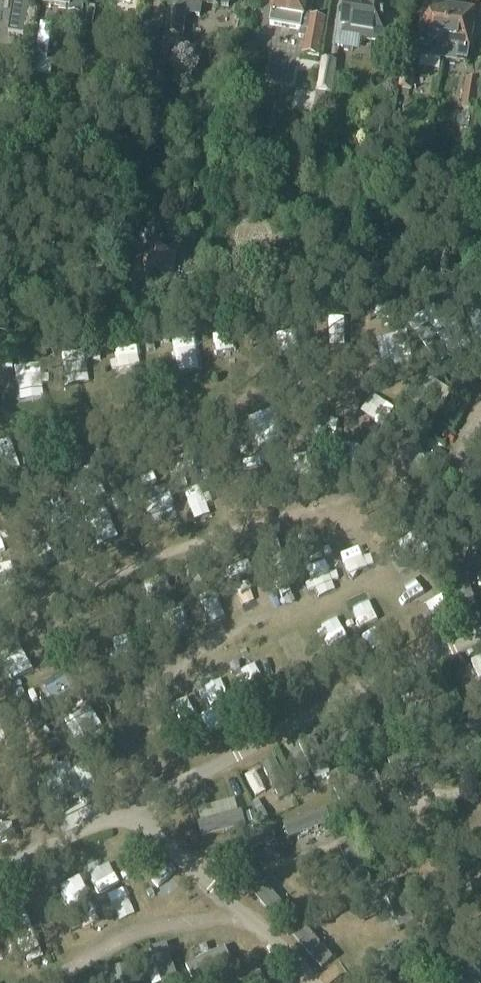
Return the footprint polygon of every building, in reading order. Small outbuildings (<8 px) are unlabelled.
[(30,1),(26,0),(13,0),(7,38),(24,41),(30,1)] [(70,10),(83,12),(85,0),(42,0),(41,4),(70,9),(70,10)] [(166,32),(164,45),(179,48),(180,38),(183,39),(186,17),(200,19),(202,7),(220,10),(220,8),(229,9),(230,0),(186,0),(184,11),(175,10),(172,32),(166,32)] [(299,31),(298,38),(305,39),(302,55),(320,59),(326,20),(311,18),(314,0),(275,0),(272,16),(271,16),(270,26),(299,31)] [(339,18),(334,49),(359,53),(361,41),(388,45),(395,5),(387,4),(387,0),(369,0),(368,7),(346,3),(344,18),(339,18)] [(428,12),(421,53),(420,58),(442,61),(449,15),(428,12)] [(82,36),(85,15),(64,13),(61,33),(82,36)] [(449,15),(442,61),(457,64),(466,65),(473,19),(449,15)] [(338,62),(322,60),(310,127),(315,128),(316,117),(323,118),(327,95),(332,96),(338,62)] [(398,88),(400,88),(398,97),(410,99),(411,91),(412,91),(415,71),(401,68),(398,88)] [(480,86),(480,82),(466,80),(462,108),(477,111),(480,86)] [(178,255),(147,248),(142,270),(173,276),(178,255)] [(57,777),(43,783),(53,810),(68,804),(68,806),(83,801),(82,798),(97,792),(87,766),(77,769),(75,763),(70,765),(69,764),(54,770),(57,777)] [(167,947),(151,952),(161,982),(179,982),(167,947)] [(231,965),(224,950),(185,968),(192,982),(193,982),(231,965)] [(129,968),(113,971),(115,982),(132,982),(129,968)] [(465,973),(454,982),(475,982),(465,973)]
